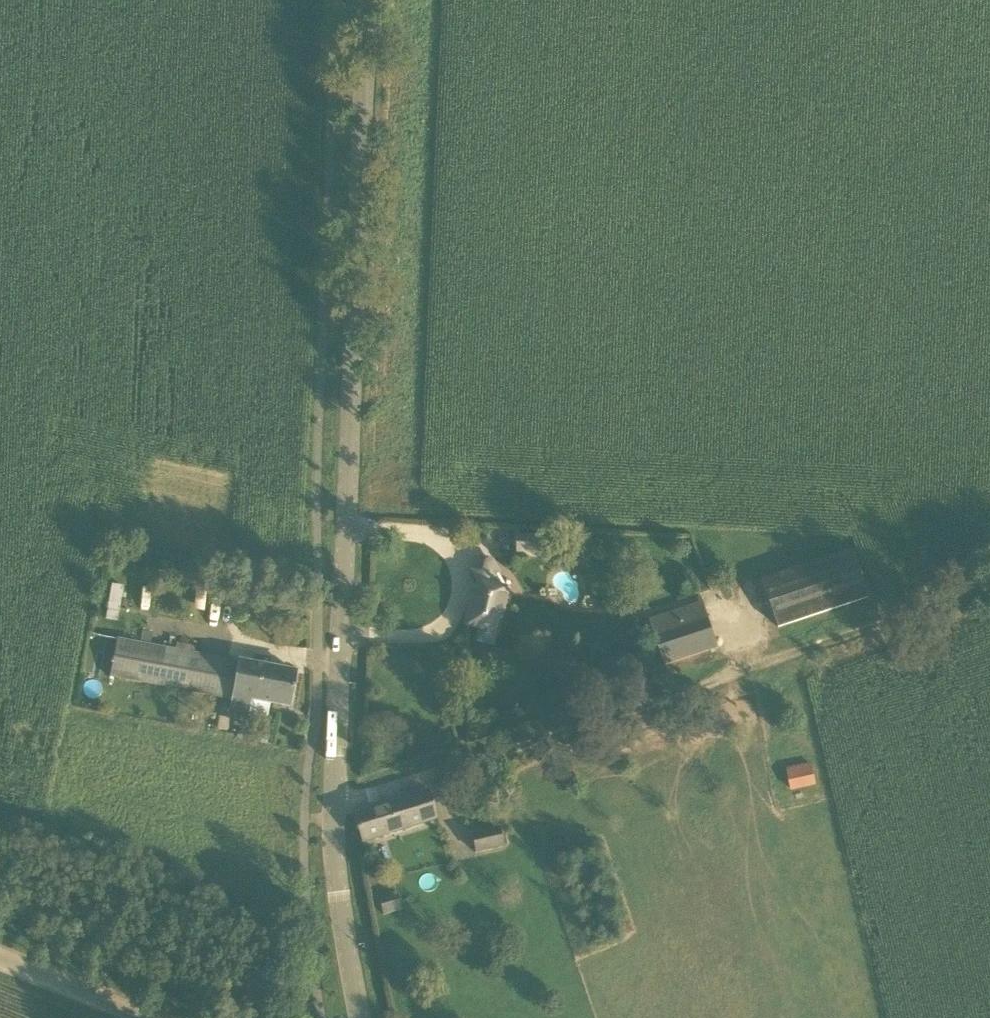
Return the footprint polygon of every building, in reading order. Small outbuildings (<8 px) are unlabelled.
[(518,551),(542,553),(543,538),(519,536),(518,551)] [(855,551),(764,582),(779,627),(870,597),(855,551)] [(473,604),(468,625),(496,632),(500,618),(503,618),(510,590),(503,588),(495,575),(500,573),(491,559),(473,570),(481,583),(476,604),(473,604)] [(120,620),(124,584),(110,583),(106,618),(120,620)] [(700,604),(650,620),(665,665),(719,647),(703,598),(698,599),(700,604)] [(296,673),(117,639),(110,676),(231,699),(229,710),(248,714),(251,700),(289,707),(296,673)] [(817,785),(811,762),(787,768),(793,791),(817,785)] [(363,841),(436,818),(427,792),(355,816),(363,841)] [(499,828),(472,834),(476,852),(503,846),(499,828)] [(383,915),(402,909),(397,894),(378,900),(383,915)]
